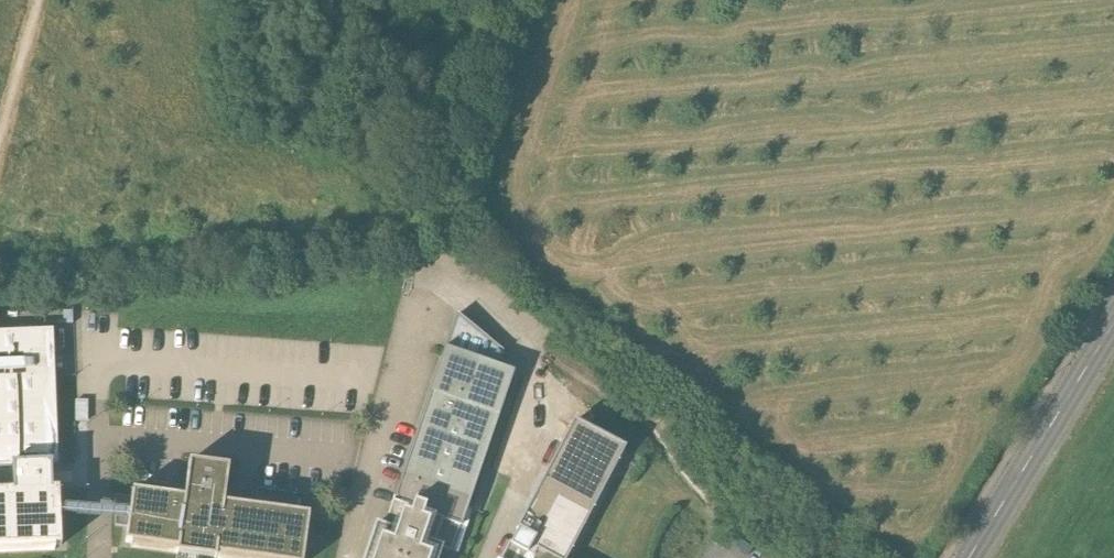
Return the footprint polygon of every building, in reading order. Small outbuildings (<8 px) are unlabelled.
[(399,493),(466,517),(517,363),(454,307),(394,490),(399,493)] [(13,490),(52,489),(51,465),(57,465),(53,336),(0,337),(0,470),(13,470),(13,490)] [(519,531),(539,541),(534,550),(549,557),(571,557),(627,452),(576,425),(519,531)] [(125,545),(189,554),(221,557),(305,557),(311,513),(223,501),(228,467),(189,462),(183,499),(132,492),(125,545)] [(0,490),(0,551),(62,550),(61,489),(52,489),(13,490),(0,490)] [(443,546),(449,549),(456,551),(466,517),(399,493),(394,508),(388,525),(378,521),(364,557),(439,557),(443,546)] [(534,550),(539,541),(519,531),(505,557),(549,557),(534,550)]
